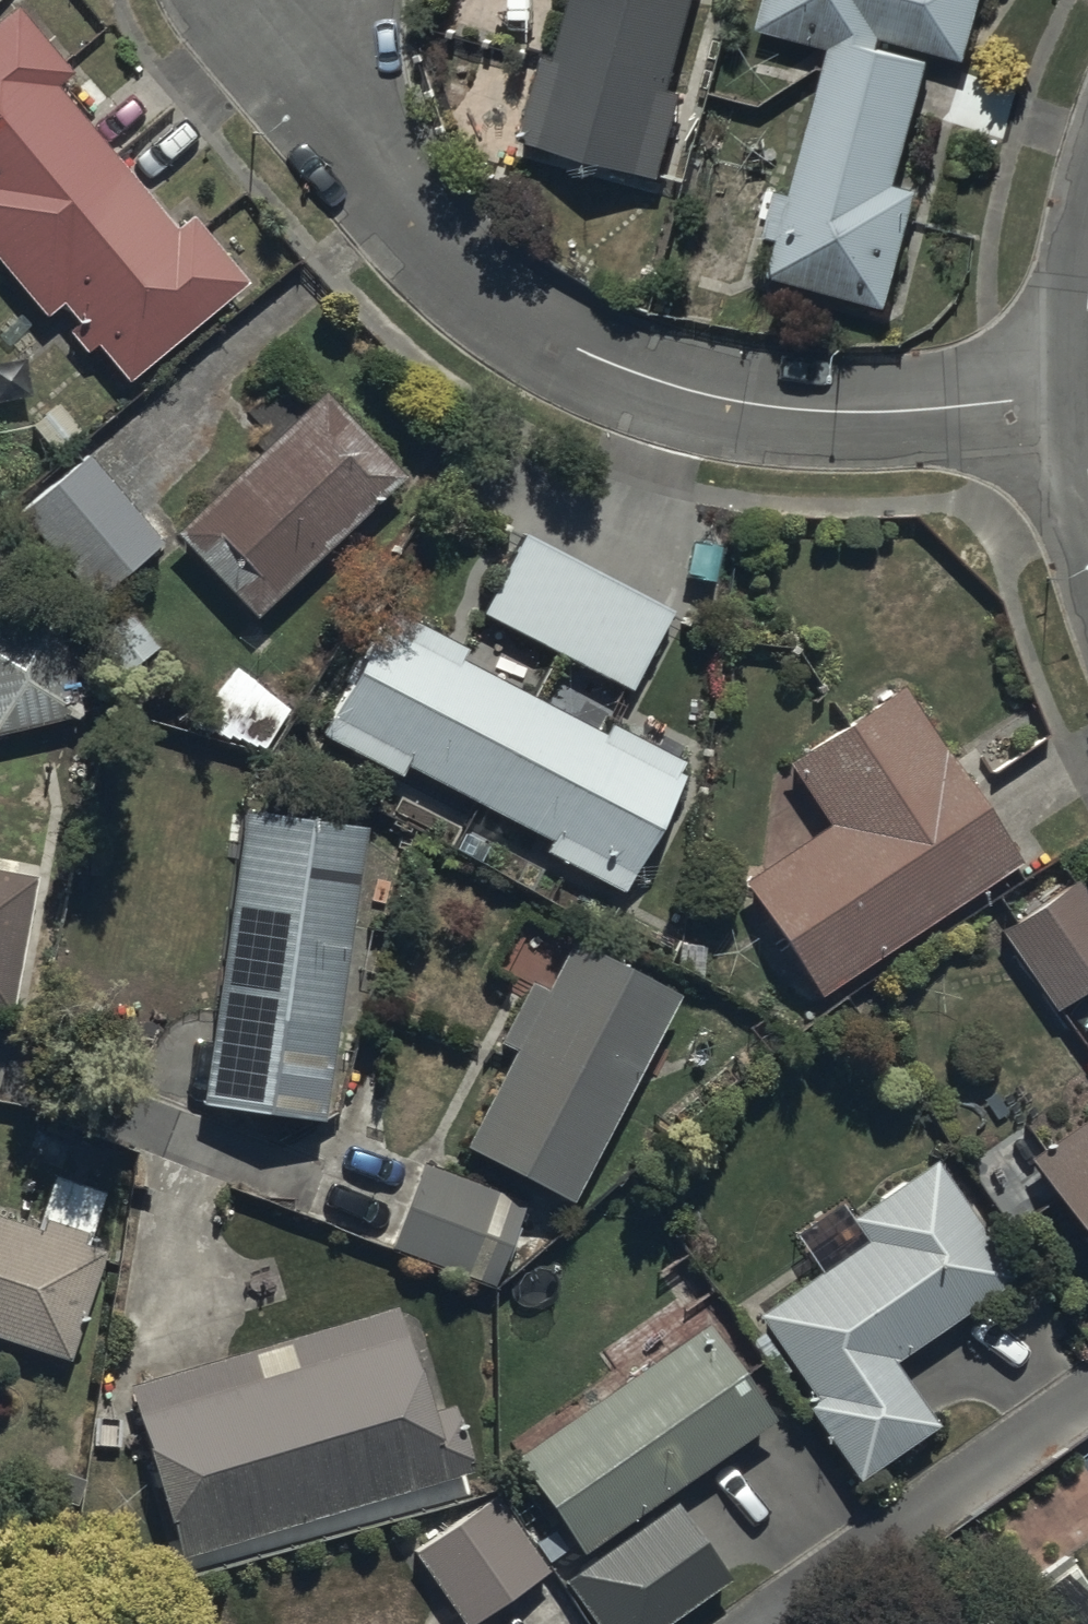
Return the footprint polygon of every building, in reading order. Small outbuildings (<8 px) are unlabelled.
[(0,14),(0,254),(44,311),(62,297),(76,314),(62,325),(82,351),(98,338),(127,375),(255,275),(197,201),(175,219),(63,76),(76,66),(25,0),(18,0),(0,14)] [(523,127),(659,164),(681,83),(674,81),(696,0),(569,0),(556,47),(544,44),(523,127)] [(899,175),(934,42),(968,50),(981,0),(763,0),(758,20),(831,39),(791,187),(779,184),(767,229),(784,233),(775,268),(886,298),(918,180),(899,175)] [(325,377),(176,523),(256,608),(407,464),(325,377)] [(163,531),(88,446),(19,506),(95,591),(163,531)] [(537,691),(562,647),(630,683),(673,601),(526,524),(483,605),(503,616),(478,661),(463,653),(468,642),(387,600),(321,728),(401,770),(408,756),(552,830),(545,844),(624,885),(685,768),(677,764),(684,752),(613,716),(607,727),(537,691)] [(830,813),(748,871),(824,987),(1025,854),(907,675),(790,753),(830,813)] [(246,798),(205,1093),(322,1110),(364,814),(246,798)] [(14,1002),(33,865),(0,861),(0,1000),(14,1002)] [(1001,927),(1058,1001),(1087,978),(1087,884),(1077,869),(1001,927)] [(513,1042),(465,1134),(572,1190),(680,984),(572,927),(545,978),(532,971),(499,1034),(513,1042)] [(1032,1148),(1087,1225),(1087,1108),(1032,1148)] [(1018,1267),(938,1153),(853,1210),(867,1230),(757,1308),(817,1393),(808,1399),(858,1469),(939,1413),(896,1353),(1018,1267)] [(395,1238),(494,1278),(526,1197),(428,1157),(395,1238)] [(72,1353),(109,1244),(89,1237),(106,1185),(52,1166),(33,1220),(0,1208),(0,1328),(72,1353)] [(397,1296),(130,1375),(182,1551),(478,1464),(457,1393),(429,1402),(397,1296)] [(774,1410),(706,1312),(516,1444),(584,1542),(774,1410)] [(471,1619),(546,1561),(489,1488),(415,1545),(471,1619)] [(676,1492),(568,1570),(607,1623),(658,1623),(733,1570),(676,1492)] [(1068,1547),(1024,1578),(1056,1623),(1087,1623),(1087,1576),(1068,1547)]
